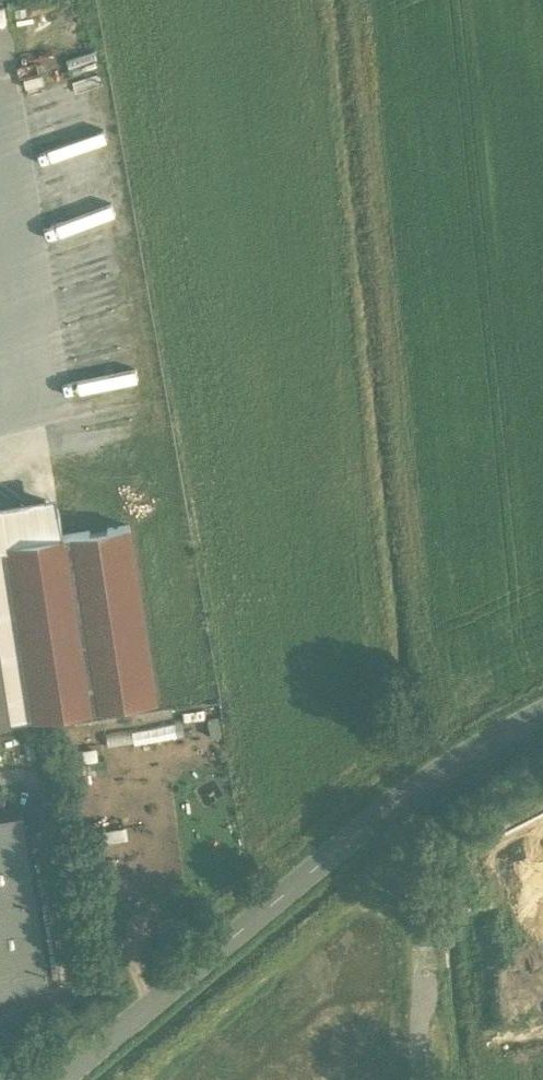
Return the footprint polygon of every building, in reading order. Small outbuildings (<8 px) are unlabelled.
[(87,313),(131,297),(127,287),(84,304),(87,313)] [(9,721),(35,716),(8,542),(62,533),(59,510),(45,499),(34,513),(20,503),(10,517),(0,510),(0,662),(9,721)] [(62,533),(8,542),(35,716),(156,697),(129,523),(62,533)] [(9,721),(0,662),(0,722),(9,721)] [(0,814),(0,993),(50,985),(22,810),(0,814)]
